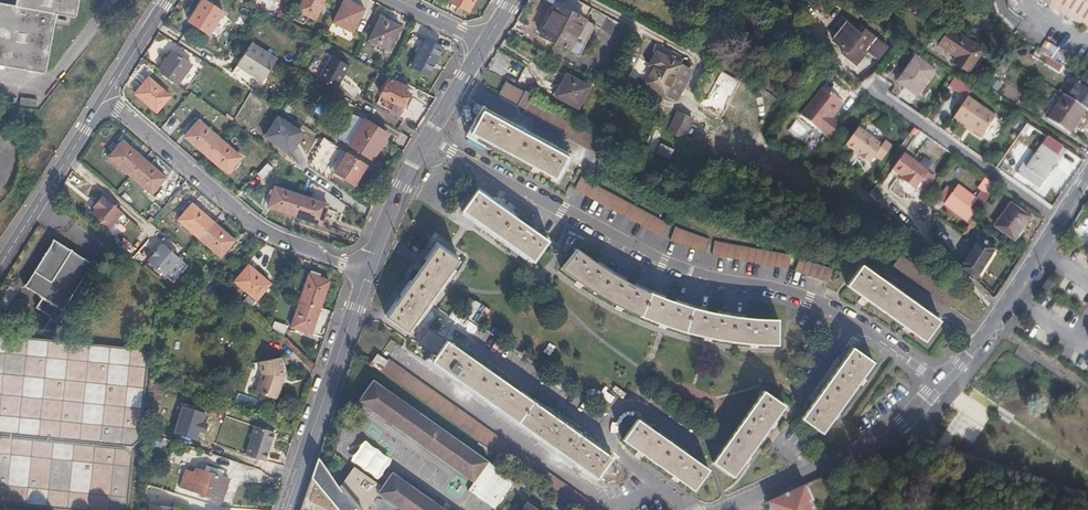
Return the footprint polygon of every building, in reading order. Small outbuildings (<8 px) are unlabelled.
[(47,71),(58,11),(78,14),(80,0),(16,0),(16,4),(0,1),(0,63),(47,71)] [(315,19),(324,0),(302,0),(297,10),(315,19)] [(352,33),(363,10),(343,0),(332,23),(352,33)] [(468,11),(474,0),(450,0),(449,2),(468,11)] [(593,9),(576,0),(559,0),(541,35),(579,55),(595,26),(587,21),(593,9)] [(1075,0),(1043,0),(1066,14),(1075,0)] [(1066,14),(1087,28),(1087,0),(1075,0),(1066,14)] [(189,24),(209,37),(225,13),(207,1),(197,15),(196,14),(189,24)] [(368,40),(388,50),(399,27),(380,18),(368,40)] [(846,50),(845,52),(860,63),(867,54),(859,47),(861,45),(879,60),(888,48),(866,31),(863,35),(848,23),(837,36),(846,42),(841,47),(846,50)] [(956,61),(971,71),(985,49),(952,27),(941,44),(959,57),(956,61)] [(837,36),(833,41),(841,47),(846,42),(837,36)] [(412,67),(428,75),(442,48),(426,40),(412,67)] [(264,81),(277,59),(250,43),(237,65),(264,81)] [(1074,74),(1041,53),(1037,50),(1034,56),(1070,80),(1074,74)] [(172,52),(159,71),(178,84),(192,64),(172,52)] [(857,67),(860,63),(845,52),(842,55),(857,67)] [(666,92),(677,99),(691,71),(657,53),(650,68),(654,70),(646,84),(665,94),(666,92)] [(495,61),(507,69),(511,61),(499,54),(495,61)] [(338,89),(350,66),(332,57),(320,80),(338,89)] [(897,84),(917,96),(933,72),(914,59),(897,84)] [(508,69),(503,78),(517,85),(519,80),(511,74),(512,72),(508,69)] [(578,110),(590,88),(568,76),(556,97),(578,110)] [(156,112),(170,96),(148,77),(135,93),(156,112)] [(389,79),(380,96),(402,108),(409,93),(399,88),(400,85),(389,79)] [(523,113),(599,155),(606,142),(530,101),(532,96),(525,91),(524,93),(506,82),(499,95),(517,105),(517,106),(525,110),(523,113)] [(802,116),(815,126),(836,96),(824,87),(802,116)] [(1072,134),(1087,110),(1082,106),(1064,95),(1049,119),(1072,134)] [(402,108),(380,96),(376,104),(399,115),(402,108)] [(840,99),(836,96),(815,126),(832,138),(843,124),(834,117),(838,112),(833,109),(840,99)] [(833,109),(838,112),(845,102),(840,99),(833,109)] [(955,120),(984,139),(998,118),(969,99),(955,120)] [(246,115),(256,122),(260,117),(250,110),(246,115)] [(471,134),(556,180),(568,158),(483,111),(471,134)] [(673,136),(684,140),(693,120),(682,115),(673,136)] [(288,153),(301,132),(278,116),(264,137),(288,153)] [(349,145),(371,159),(387,133),(365,119),(349,145)] [(185,136),(206,155),(220,139),(199,121),(185,136)] [(882,162),(892,147),(885,142),(882,147),(858,130),(846,147),(860,157),(859,159),(868,165),(870,164),(871,164),(875,157),(882,162)] [(1057,156),(1063,148),(1049,138),(1027,168),(1045,181),(1061,159),(1057,156)] [(220,139),(206,155),(227,173),(242,156),(220,139)] [(110,157),(131,176),(145,160),(123,142),(110,157)] [(340,152),(338,154),(330,168),(334,171),(345,156),(340,152)] [(328,167),(330,168),(338,154),(337,153),(328,167)] [(348,153),(345,156),(334,171),(354,185),(367,165),(348,153)] [(902,184),(913,192),(926,172),(903,155),(890,172),(904,181),(902,184)] [(145,160),(131,176),(152,194),(166,178),(145,160)] [(275,167),(269,162),(258,173),(265,178),(275,167)] [(359,188),(373,168),(367,165),(354,185),(359,188)] [(575,190),(662,236),(668,223),(581,177),(575,190)] [(977,215),(998,188),(986,180),(979,189),(982,191),(975,201),(957,188),(952,196),(947,192),(940,203),(967,222),(973,212),(977,215)] [(268,207),(295,216),(302,197),(274,187),(268,207)] [(535,262),(548,241),(478,190),(463,211),(535,262)] [(110,229),(123,213),(103,196),(94,207),(96,210),(92,214),(110,229)] [(302,197),(295,216),(321,225),(327,205),(302,197)] [(179,221),(199,239),(214,222),(193,205),(179,221)] [(994,228),(1013,242),(1029,219),(1011,206),(994,228)] [(214,222),(199,239),(220,257),(235,240),(214,222)] [(670,241),(703,253),(708,240),(676,228),(670,241)] [(94,263),(54,239),(26,287),(44,298),(38,308),(59,321),(94,263)] [(980,240),(962,268),(977,278),(995,249),(980,240)] [(711,256),(788,269),(790,256),(713,242),(711,256)] [(166,276),(180,259),(163,245),(149,262),(166,276)] [(387,317),(408,331),(460,261),(438,245),(387,317)] [(743,342),(778,344),(779,319),(746,317),(726,314),(724,314),(711,311),(698,308),(685,305),(663,298),(645,290),(618,276),(577,249),(562,269),(575,278),(588,287),(601,295),(614,303),(642,316),(646,318),(659,323),(671,327),(702,335),(722,339),(743,342)] [(105,256),(97,251),(93,258),(101,263),(105,256)] [(949,308),(958,297),(901,256),(893,267),(949,308)] [(795,272),(829,283),(834,269),(800,258),(795,272)] [(925,342),(940,322),(862,265),(847,286),(925,342)] [(257,301),(271,284),(250,266),(236,281),(257,301)] [(304,292),(292,327),(311,334),(330,281),(301,271),(295,289),(304,292)] [(598,478),(613,457),(429,327),(418,343),(436,356),(433,361),(598,478)] [(31,434),(32,435),(35,435),(40,435),(43,436),(46,436),(47,435),(50,435),(53,437),(55,437),(58,436),(59,436),(61,438),(64,439),(67,438),(68,437),(71,437),(74,439),(76,439),(78,438),(80,438),(84,440),(87,440),(88,439),(91,439),(92,440),(95,442),(97,441),(99,440),(101,440),(103,442),(105,443),(108,442),(109,441),(111,441),(113,443),(116,444),(118,444),(120,442),(129,443),(133,444),(134,444),(136,443),(139,441),(140,437),(140,436),(139,434),(138,432),(139,429),(141,427),(141,425),(141,424),(139,421),(139,419),(141,416),(142,415),(141,412),(140,410),(141,408),(142,406),(143,405),(142,402),(141,401),(141,398),(142,398),(144,395),(144,394),(142,391),(143,387),(144,387),(145,384),(145,383),(143,380),(144,377),(145,375),(146,374),(146,372),(144,370),(145,365),(147,362),(149,359),(149,356),(147,352),(145,349),(141,348),(137,348),(133,350),(129,350),(128,348),(126,346),(123,347),(120,349),(118,348),(117,347),(114,346),(111,347),(110,348),(109,347),(107,346),(105,345),(102,346),(100,347),(99,346),(98,346),(96,344),(93,344),(90,345),(87,345),(86,343),(84,343),(83,343),(80,343),(79,344),(78,344),(76,342),(73,341),(71,342),(69,344),(67,343),(66,342),(65,341),(63,341),(60,341),(59,343),(57,342),(55,341),(53,340),(51,340),(49,342),(47,342),(45,340),(43,339),(40,340),(38,341),(37,341),(37,339),(34,338),(31,338),(30,339),(29,340),(28,340),(27,338),(25,337),(24,336),(22,336),(21,337),(19,339),(16,339),(15,337),(13,336),(10,336),(7,338),(6,338),(5,337),(3,335),(0,335),(0,431),(1,432),(2,433),(4,433),(7,431),(10,431),(11,433),(12,433),(16,433),(17,432),(20,432),(22,434),(25,434),(27,433),(31,434)] [(802,418),(823,433),(874,362),(853,346),(802,418)] [(253,390),(276,397),(283,375),(285,354),(260,352),(258,374),(253,390)] [(372,363),(579,509),(604,509),(389,358),(388,360),(379,354),(372,363)] [(475,481),(490,461),(374,379),(360,399),(475,481)] [(714,462),(735,477),(786,406),(765,390),(714,462)] [(201,432),(205,434),(208,425),(204,423),(207,414),(185,407),(176,434),(198,441),(201,432)] [(696,490),(711,469),(639,419),(624,440),(696,490)] [(247,456),(267,463),(276,434),(257,428),(247,456)] [(8,439),(7,438),(3,436),(1,436),(0,436),(0,500),(3,499),(6,500),(7,501),(8,502),(11,503),(12,502),(14,501),(16,501),(18,503),(21,504),(24,502),(26,502),(28,504),(30,505),(33,504),(34,503),(37,504),(39,505),(40,506),(42,506),(45,504),(47,504),(47,506),(50,507),(52,507),(54,506),(55,505),(57,505),(59,507),(61,508),(64,507),(65,506),(67,506),(68,508),(70,509),(72,509),(75,507),(78,508),(79,509),(81,509),(83,509),(86,509),(88,509),(89,509),(96,509),(99,509),(127,509),(129,507),(129,505),(128,501),(126,500),(127,498),(128,496),(129,493),(128,491),(127,489),(127,488),(128,487),(129,484),(129,482),(128,481),(127,480),(128,477),(130,475),(130,474),(130,471),(129,469),(130,461),(132,458),(132,456),(131,452),(129,449),(125,447),(121,448),(119,449),(113,448),(112,447),(110,446),(107,446),(105,447),(104,448),(103,447),(100,445),(97,445),(96,446),(95,447),(93,447),(91,445),(90,444),(87,444),(84,446),(82,446),(81,445),(78,444),(77,443),(74,445),(71,445),(71,444),(70,443),(67,442),(65,442),(62,444),(61,444),(61,443),(58,441),(55,441),(54,442),(53,443),(51,443),(49,441),(48,440),(46,440),(43,442),(41,442),(40,441),(38,439),(36,439),(33,441),(31,441),(30,440),(27,438),(24,438),(22,440),(21,440),(20,437),(17,436),(16,436),(13,437),(12,439),(8,439)] [(342,485),(319,458),(312,480),(331,503),(330,504),(335,509),(363,509),(342,485)] [(517,480),(490,461),(475,481),(470,490),(497,509),(517,480)] [(363,509),(367,509),(379,492),(401,507),(405,509),(448,509),(394,470),(383,485),(356,467),(342,485),(363,509)] [(182,487),(223,500),(231,479),(197,468),(196,473),(187,471),(182,487)] [(797,489),(771,500),(773,506),(769,508),(770,509),(813,509),(806,494),(800,496),(797,489)]
